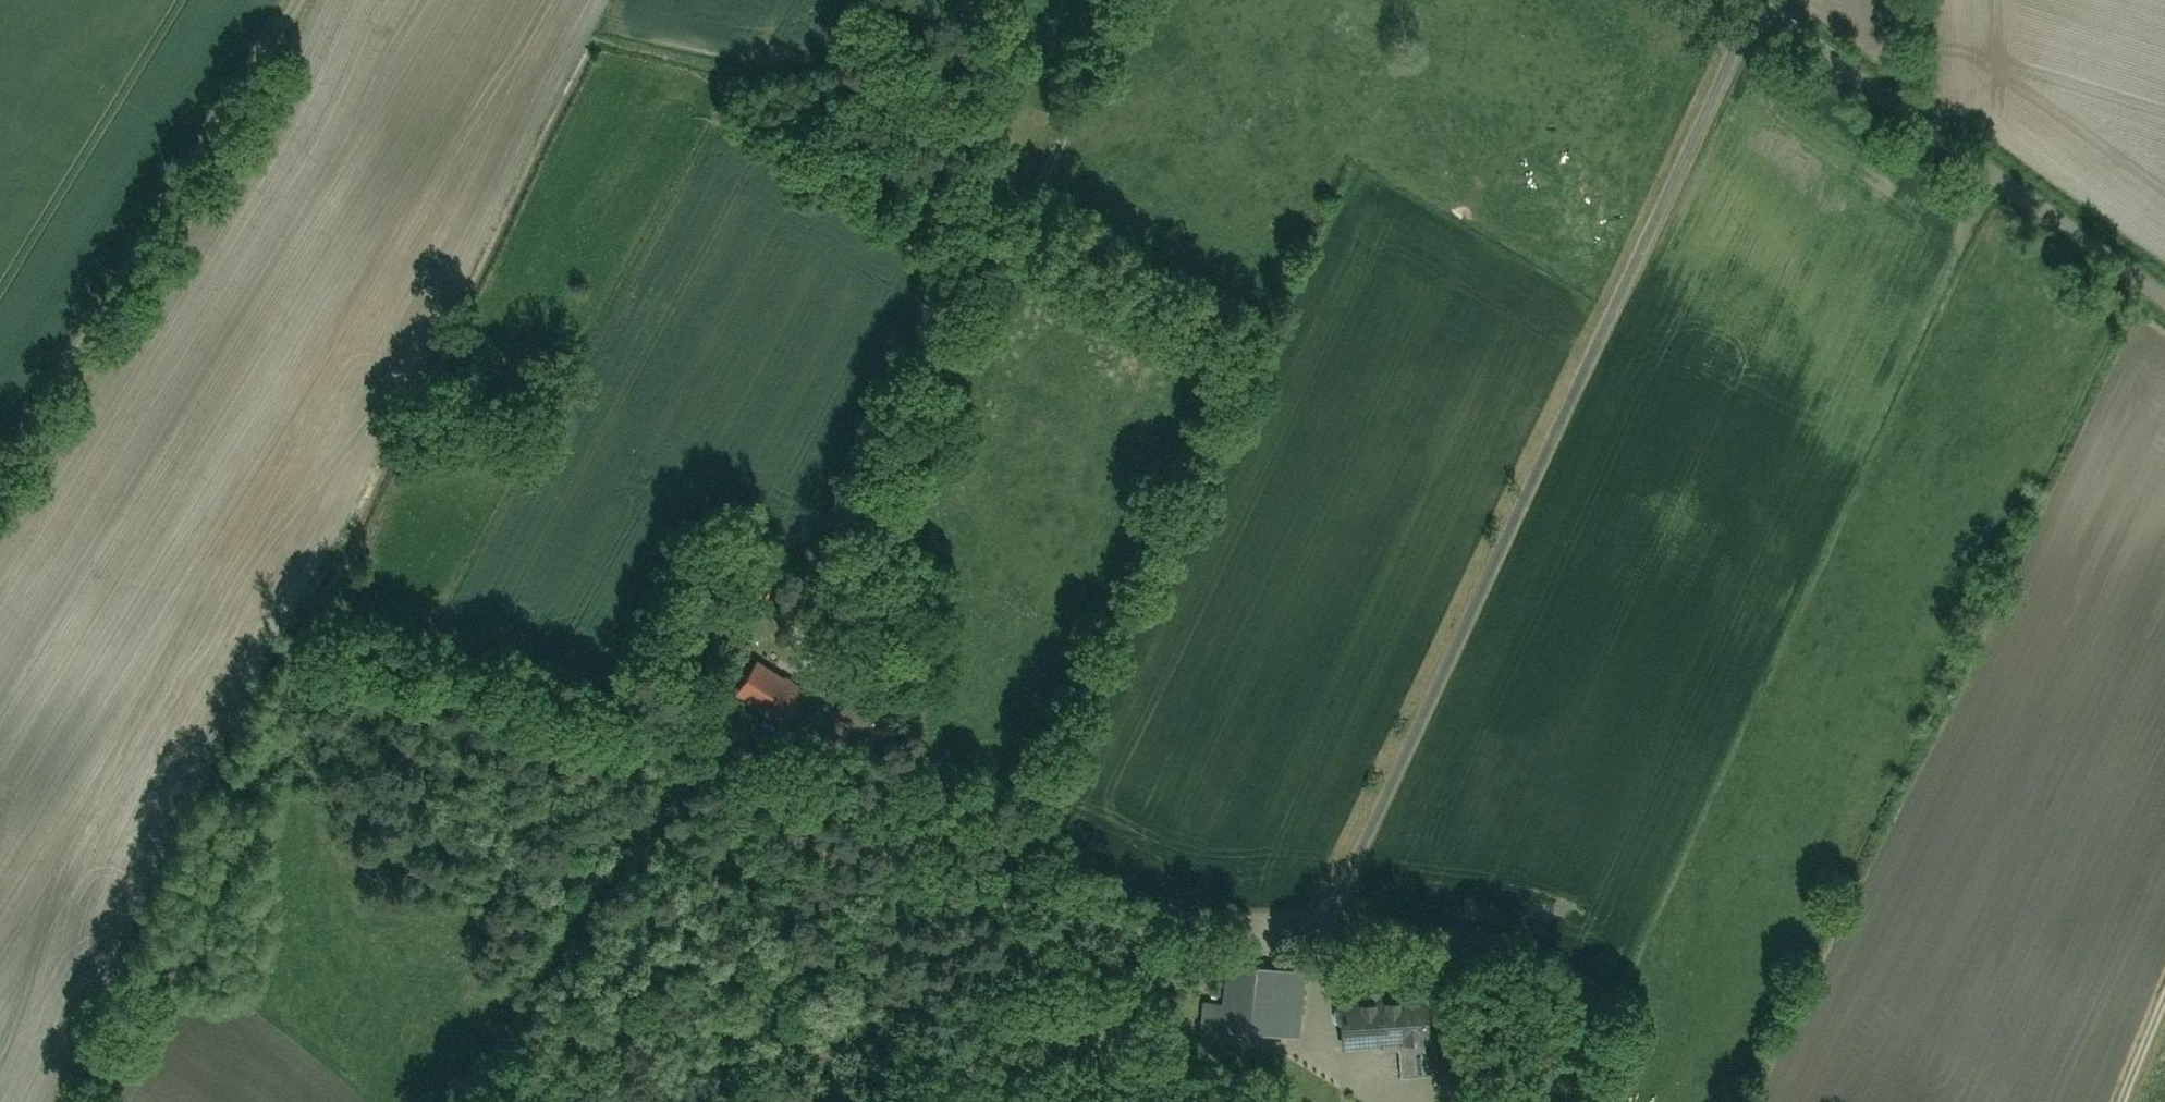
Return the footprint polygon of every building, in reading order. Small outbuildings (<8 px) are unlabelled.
[(768,660),(743,701),(791,730),(816,689),(768,660)] [(860,692),(839,719),(878,748),(898,720),(860,692)] [(1215,962),(1214,1037),(1303,1037),(1304,963),(1215,962)] [(1351,973),(1343,1034),(1423,1044),(1431,982),(1351,973)]
